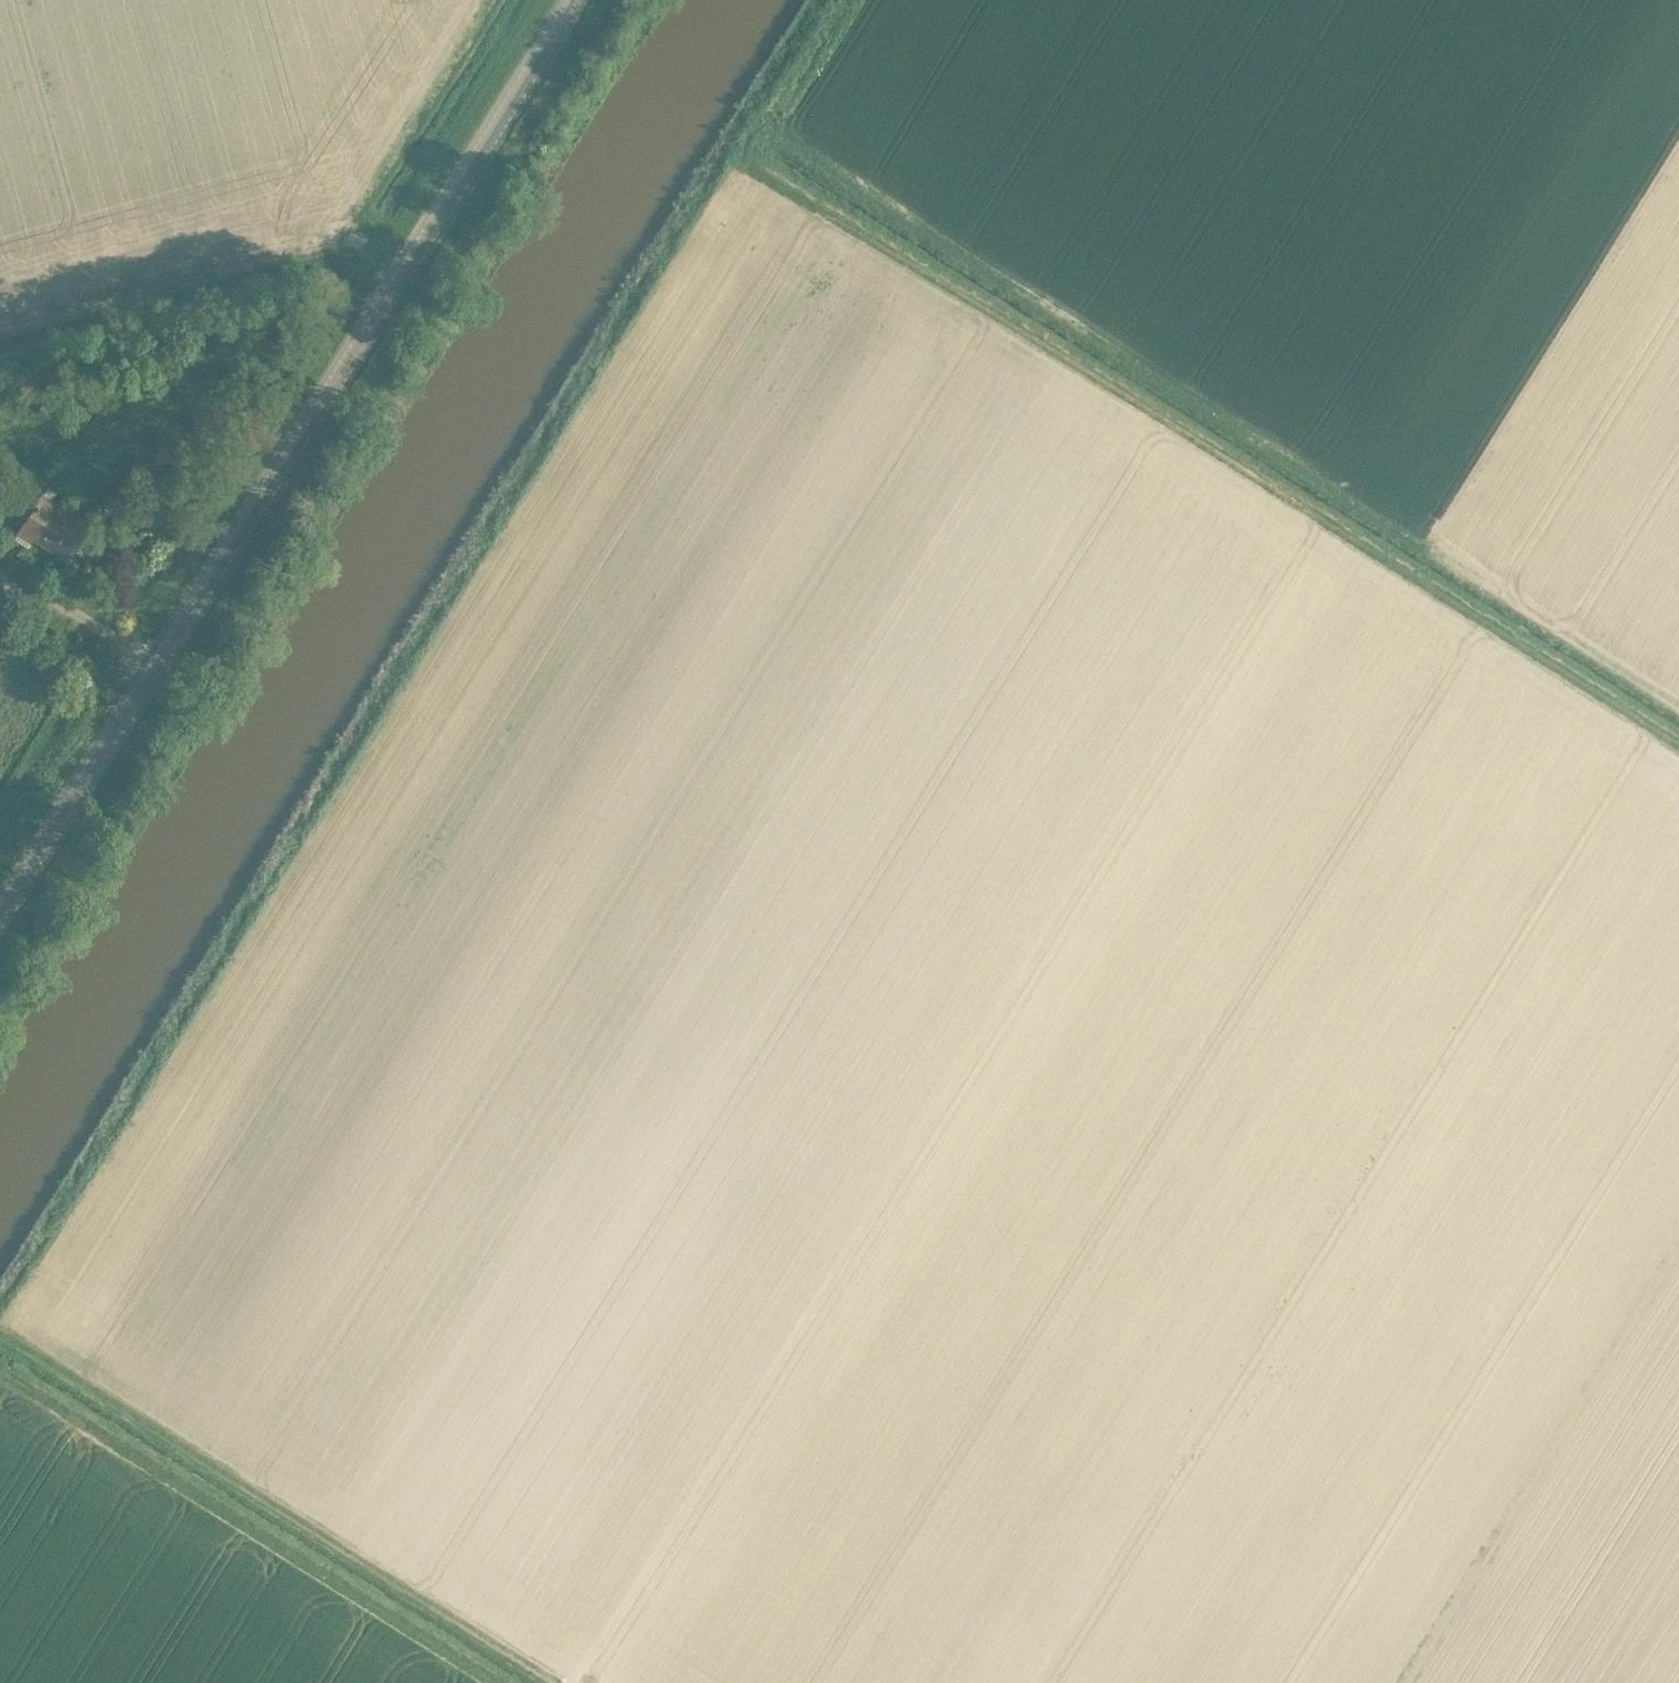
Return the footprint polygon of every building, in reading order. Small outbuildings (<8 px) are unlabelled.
[(64,554),(86,520),(40,490),(18,525),(64,554)]
